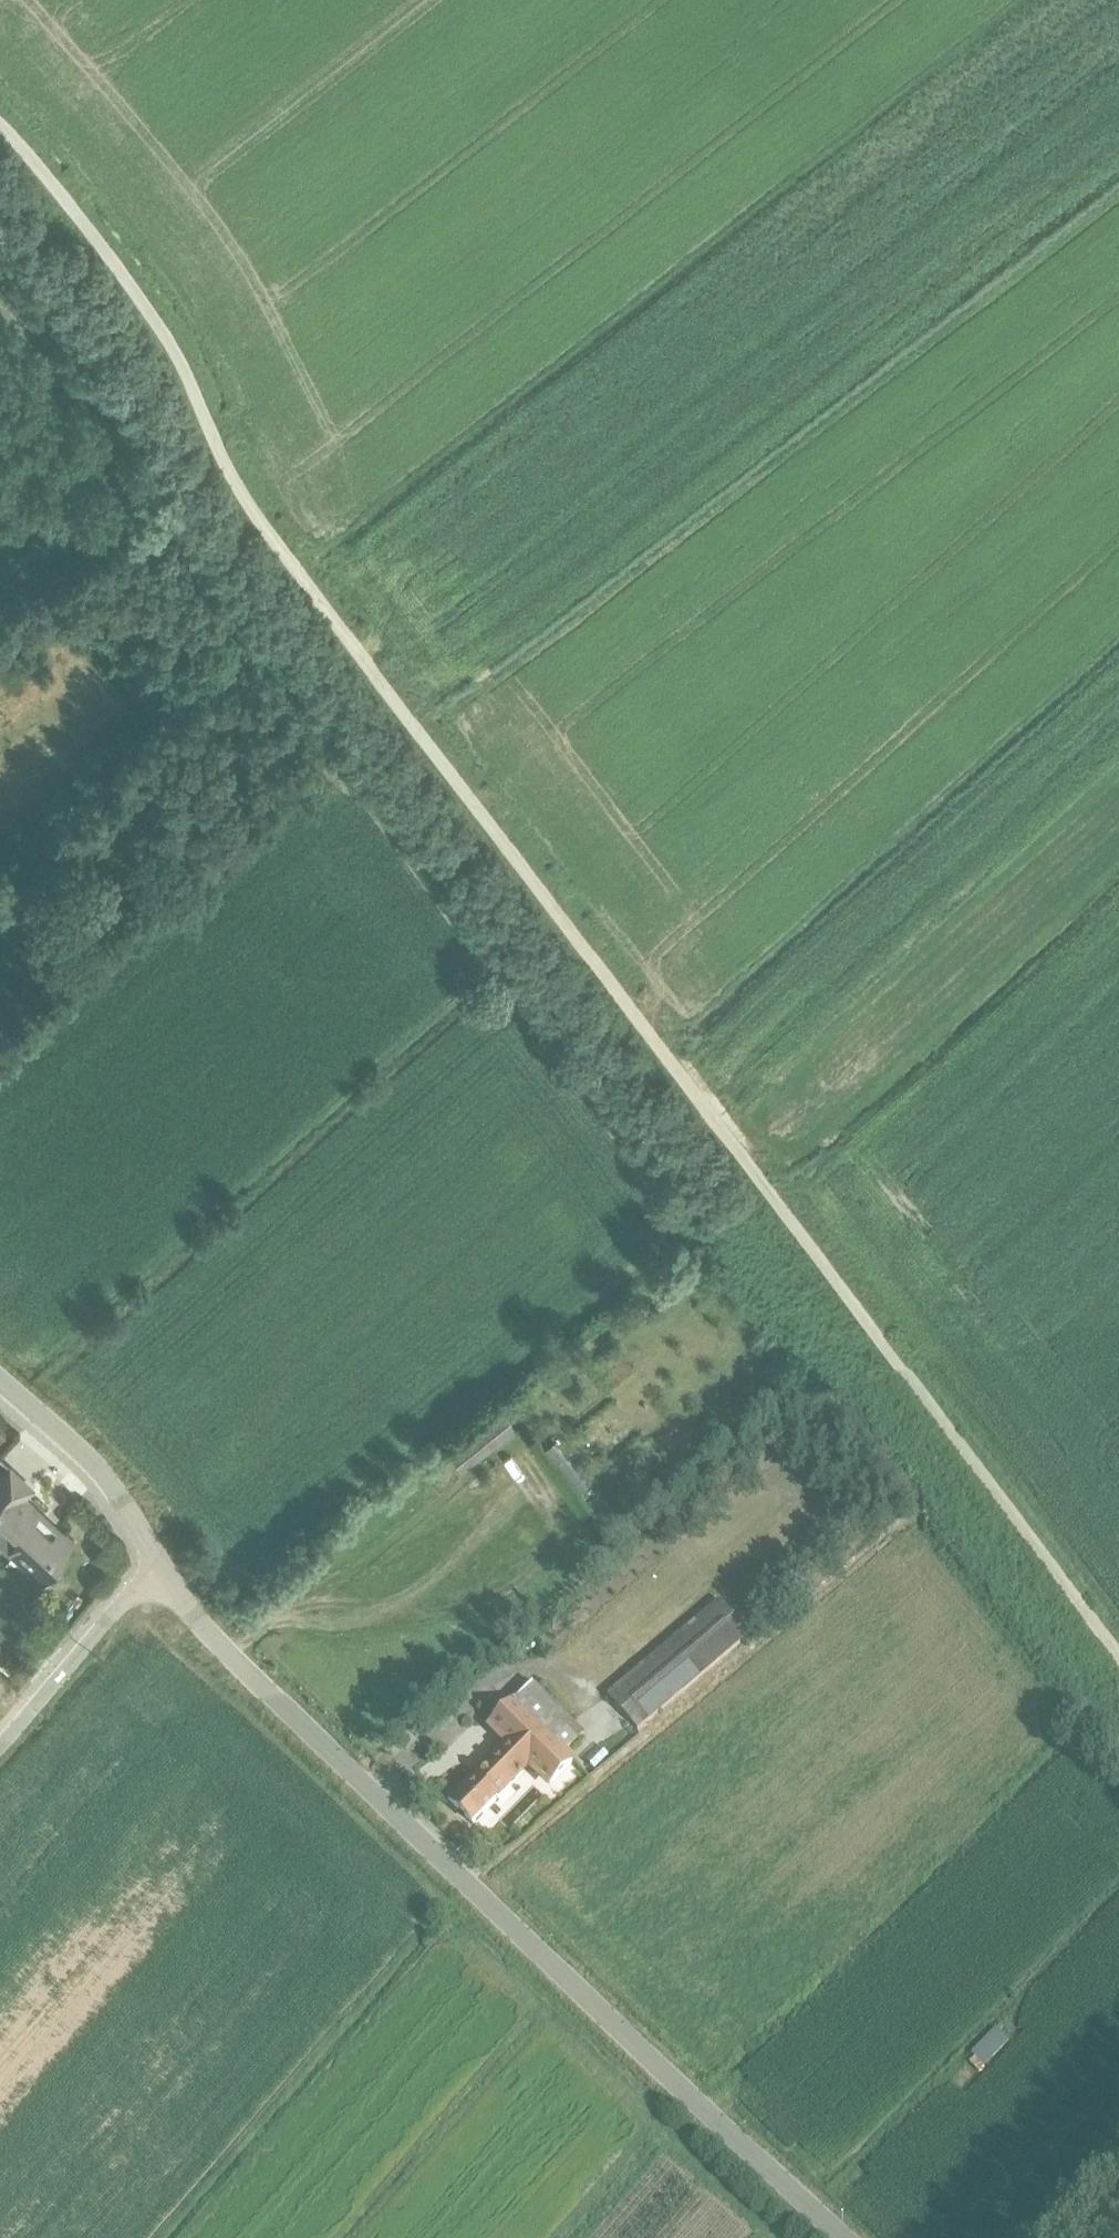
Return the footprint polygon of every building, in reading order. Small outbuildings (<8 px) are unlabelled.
[(505,1413),(452,1455),(464,1471),(518,1429),(505,1413)] [(6,1438),(5,1437),(9,1433),(0,1425),(0,1445),(6,1438)] [(556,1440),(547,1447),(582,1489),(591,1482),(556,1440)] [(7,1552),(41,1585),(61,1564),(57,1560),(76,1540),(66,1531),(65,1532),(27,1497),(36,1488),(10,1463),(0,1474),(0,1523),(18,1540),(7,1552)] [(0,1523),(0,1546),(7,1552),(18,1540),(0,1523)] [(721,1601),(608,1696),(638,1730),(750,1634),(721,1601)] [(0,1629),(0,1661),(1,1662),(20,1642),(2,1626),(0,1629)] [(504,1746),(449,1801),(474,1825),(528,1769),(548,1790),(577,1760),(569,1751),(585,1734),(535,1683),(534,1685),(533,1683),(486,1728),(504,1746)] [(975,2058),(969,2064),(979,2074),(985,2068),(986,2069),(1012,2043),(997,2029),(972,2056),(975,2058)]
